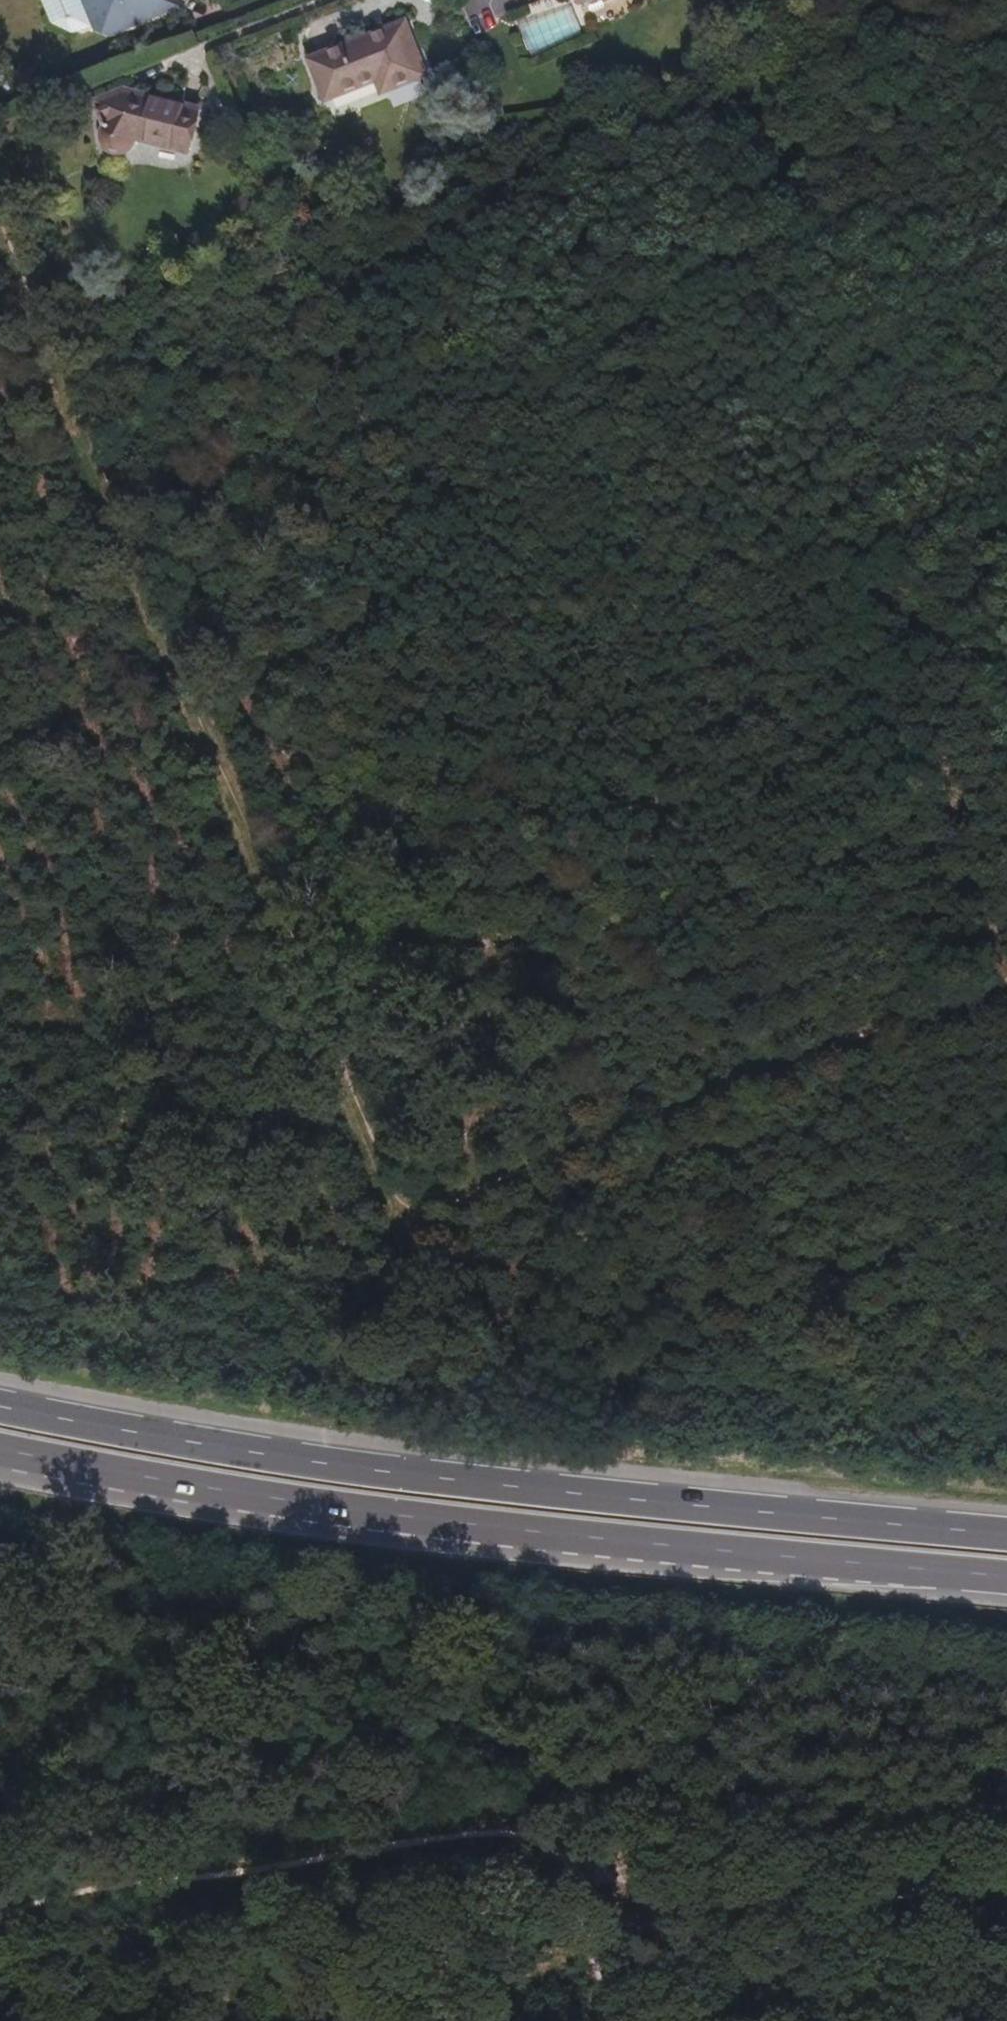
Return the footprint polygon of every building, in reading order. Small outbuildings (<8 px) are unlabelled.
[(98,4),(101,34),(116,38),(162,14),(172,2),(170,0),(101,0),(98,4)] [(573,27),(563,0),(540,0),(527,5),(541,40),(573,27)] [(576,17),(597,9),(600,16),(626,6),(624,1),(627,0),(569,0),(576,17)] [(529,20),(517,23),(526,52),(537,49),(529,20)] [(424,83),(403,30),(308,68),(324,108),(376,87),(381,100),(424,83)] [(195,116),(120,97),(91,108),(100,131),(99,135),(98,138),(98,143),(98,146),(100,149),(102,152),(105,155),(109,157),(113,158),(117,158),(121,157),(126,154),(130,150),(132,146),(183,159),(195,116)]
